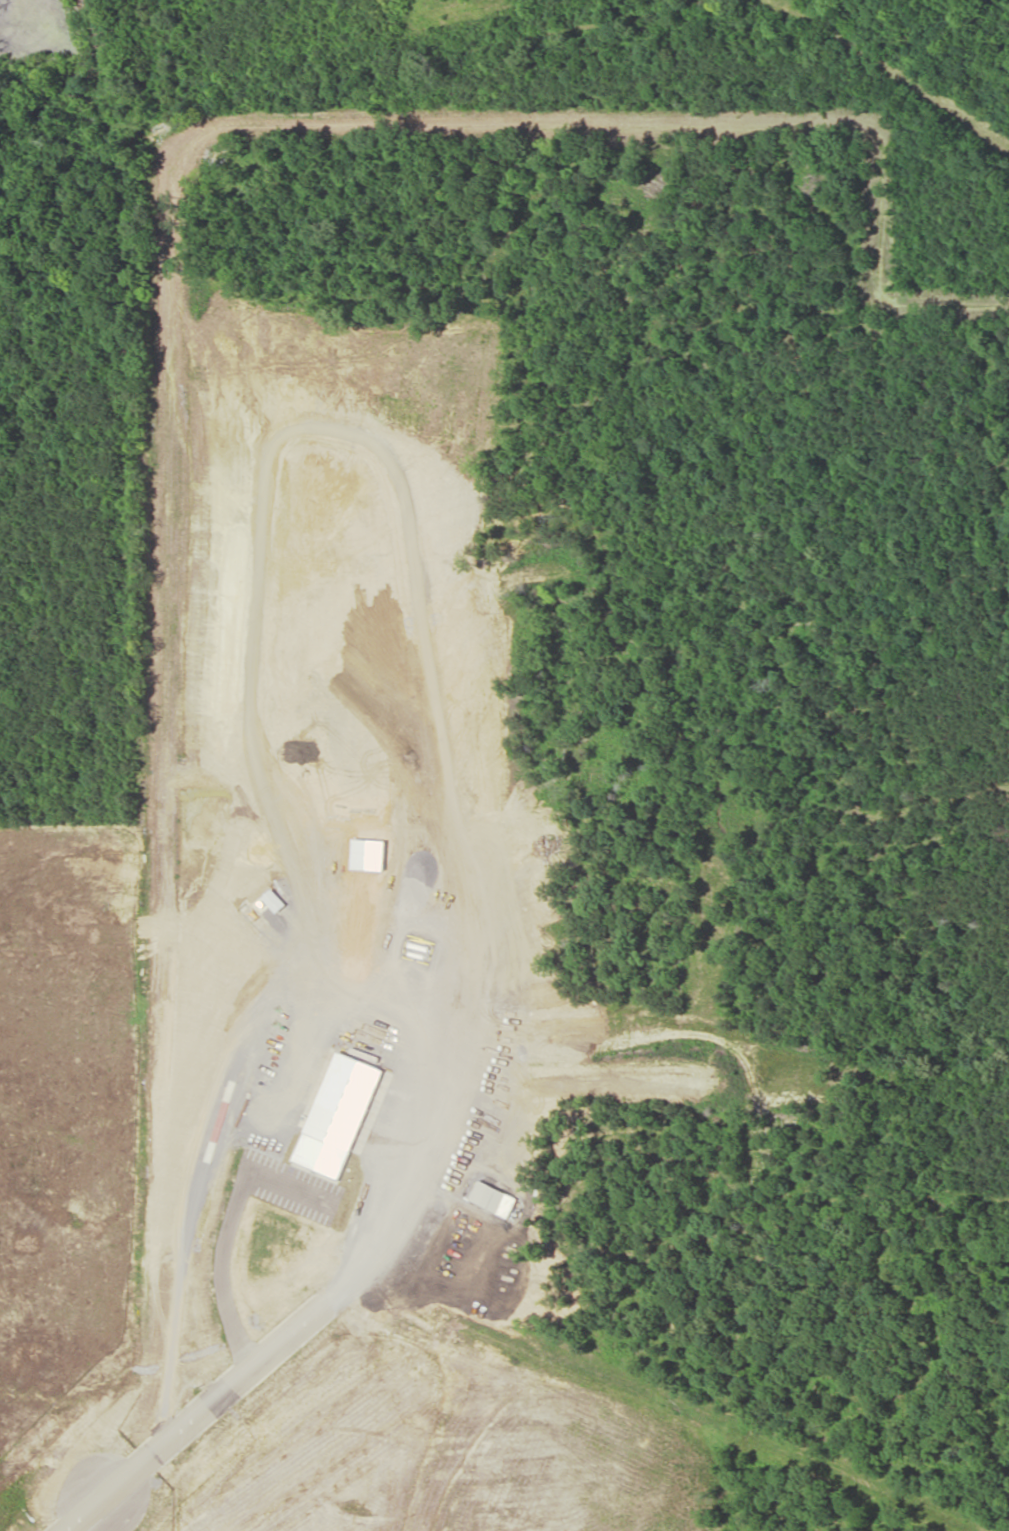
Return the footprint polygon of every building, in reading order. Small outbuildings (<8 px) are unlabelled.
[(337,1176),(383,1069),(340,1052),(294,1157),(315,1166),(337,1176)]
